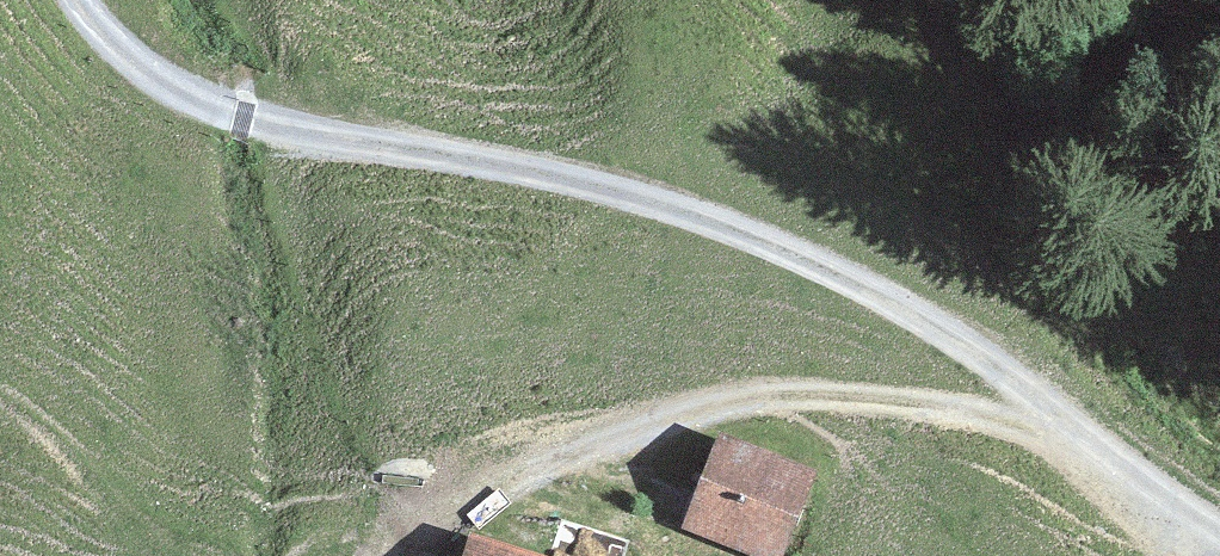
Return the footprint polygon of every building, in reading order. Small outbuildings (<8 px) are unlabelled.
[(738,428),(689,529),(744,555),(838,555),(869,492),(738,428)] [(476,522),(464,555),(569,555),(476,522)]
